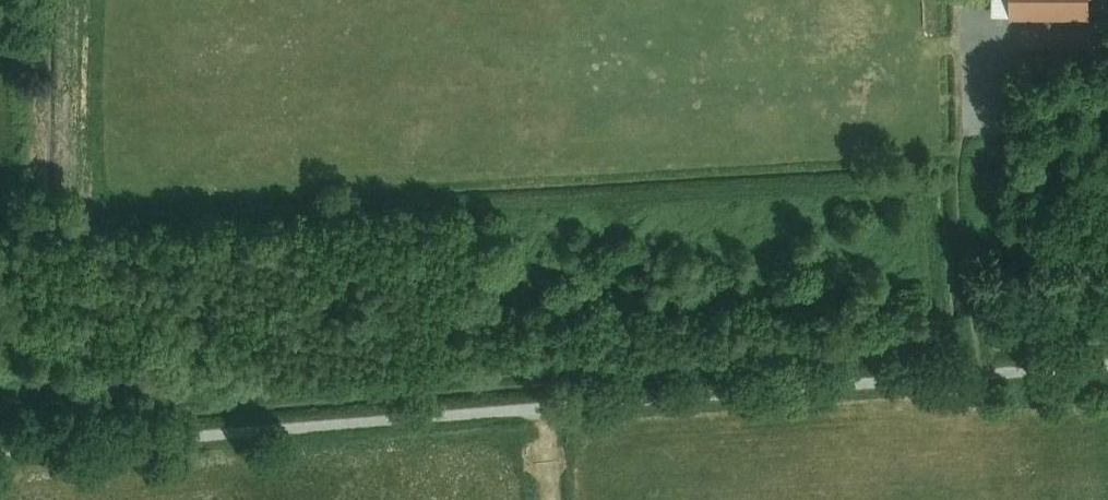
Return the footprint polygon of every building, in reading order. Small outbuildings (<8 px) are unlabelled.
[(1090,0),(1011,0),(1011,19),(1090,19),(1090,0)]
